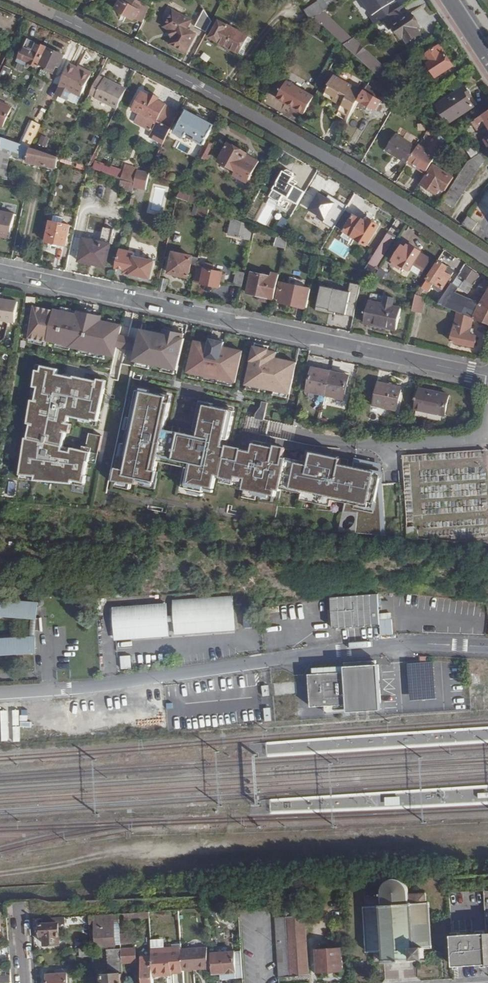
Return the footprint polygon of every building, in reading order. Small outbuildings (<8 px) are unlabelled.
[(142,23),(150,8),(135,0),(121,0),(115,10),(134,21),(134,19),(142,23)] [(311,20),(315,17),(326,10),(341,0),(319,0),(318,0),(319,2),(306,11),(311,20)] [(395,2),(393,0),(364,0),(367,5),(373,1),(375,6),(378,4),(381,10),(395,2)] [(388,16),(399,9),(395,2),(381,10),(371,17),(375,24),(388,16)] [(165,26),(169,29),(173,30),(174,37),(172,39),(170,44),(185,53),(196,33),(187,29),(192,19),(173,10),(165,26)] [(326,10),(315,17),(316,19),(322,24),(331,18),(326,10)] [(196,27),(206,33),(212,22),(204,11),(196,27)] [(395,26),(402,37),(404,36),(408,42),(417,36),(413,29),(419,26),(412,15),(395,26)] [(206,33),(205,35),(238,52),(245,39),(241,37),(242,33),(214,18),(212,22),(206,33)] [(322,24),(316,19),(310,30),(318,35),(324,26),(322,24)] [(344,44),(344,45),(366,65),(373,56),(353,38),(344,44)] [(33,52),(38,43),(29,39),(24,48),(33,52)] [(40,65),(48,47),(38,43),(33,52),(24,48),(17,62),(28,67),(30,64),(38,68),(40,65)] [(423,57),(440,84),(456,74),(452,67),(453,66),(440,46),(436,49),(433,44),(427,48),(430,52),(423,57)] [(64,55),(48,47),(40,65),(54,71),(56,67),(59,68),(64,55)] [(373,56),(366,65),(375,73),(378,76),(388,70),(373,56)] [(77,69),(69,66),(64,76),(60,86),(81,95),(89,77),(76,71),(77,69)] [(4,67),(0,77),(0,79),(12,84),(18,73),(4,67)] [(78,67),(77,69),(76,71),(89,77),(91,73),(78,67)] [(375,73),(372,79),(382,89),(387,84),(378,76),(375,73)] [(333,107),(350,116),(360,100),(365,91),(369,84),(354,75),(350,82),(335,74),(329,83),(331,84),(325,94),(336,101),(333,107)] [(126,89),(99,75),(90,94),(117,108),(120,103),(126,89)] [(289,104),(304,114),(314,97),(287,82),(279,95),(291,101),(289,104)] [(455,118),(477,104),(465,86),(463,88),(459,82),(452,86),(456,92),(441,102),(448,114),(451,112),(455,118)] [(365,91),(360,100),(377,110),(383,102),(365,91)] [(170,128),(178,113),(165,106),(165,105),(159,102),(159,99),(151,95),(150,97),(143,93),(138,100),(137,103),(133,101),(129,108),(139,113),(134,122),(152,131),(157,121),(170,128)] [(12,108),(0,103),(0,126),(2,128),(12,108)] [(205,143),(214,126),(186,111),(175,132),(185,138),(187,135),(197,140),(195,142),(201,145),(203,143),(205,145),(205,143)] [(472,122),(477,130),(487,124),(487,125),(487,112),(472,122)] [(435,130),(430,125),(425,133),(431,137),(435,130)] [(385,150),(407,163),(409,160),(417,146),(395,133),(385,150)] [(417,146),(409,160),(427,170),(446,140),(439,134),(436,139),(434,137),(426,150),(418,145),(417,146)] [(5,138),(2,137),(0,144),(0,177),(7,179),(9,173),(6,172),(10,154),(28,160),(28,162),(56,168),(58,157),(30,147),(5,138)] [(214,147),(205,143),(205,145),(198,157),(207,161),(214,147)] [(238,172),(247,155),(228,146),(220,162),(238,172)] [(484,162),(485,161),(480,153),(469,161),(460,174),(470,182),(484,162)] [(409,160),(407,163),(425,173),(427,170),(409,160)] [(126,165),(123,172),(136,176),(137,170),(126,165)] [(442,196),(453,177),(433,165),(422,184),(442,196)] [(136,176),(135,184),(134,188),(146,191),(149,173),(148,172),(137,170),(136,176)] [(298,204),(305,191),(290,183),(292,179),(291,178),(293,175),(284,171),(282,173),(281,173),(271,191),(286,199),(285,201),(296,207),(298,204)] [(122,173),(121,178),(135,184),(136,176),(123,172),(122,173)] [(466,188),(470,182),(460,174),(455,181),(466,188)] [(134,188),(135,184),(121,181),(119,189),(132,192),(134,188)] [(451,187),(462,195),(466,188),(455,181),(451,187)] [(447,193),(458,201),(462,195),(451,187),(447,193)] [(181,190),(177,198),(188,202),(191,194),(181,190)] [(447,193),(443,200),(454,207),(458,201),(447,193)] [(323,222),(333,229),(347,205),(329,194),(326,198),(319,194),(309,210),(325,219),(323,222)] [(209,209),(200,205),(197,215),(208,217),(209,209)] [(0,211),(0,233),(1,233),(1,235),(10,237),(15,214),(0,211)] [(355,238),(367,245),(379,226),(370,221),(368,222),(363,220),(363,221),(354,215),(341,237),(352,243),(355,238)] [(278,225),(284,228),(288,220),(282,217),(278,225)] [(472,230),(477,223),(468,217),(463,224),(472,230)] [(250,240),(252,226),(242,222),(232,218),(228,236),(250,240)] [(288,220),(284,228),(289,230),(293,223),(288,220)] [(66,246),(69,226),(51,222),(46,242),(66,246)] [(100,242),(84,239),(79,261),(105,267),(113,230),(103,228),(100,242)] [(377,251),(363,273),(370,275),(395,237),(388,233),(377,251)] [(335,237),(328,248),(344,259),(352,249),(335,237)] [(275,246),(286,249),(288,240),(277,238),(275,246)] [(409,269),(420,276),(431,259),(420,253),(421,252),(412,246),(409,250),(402,246),(391,263),(399,268),(402,265),(409,270),(409,269)] [(120,249),(116,268),(125,270),(124,273),(151,279),(157,251),(136,247),(135,252),(120,249)] [(191,264),(197,265),(199,259),(175,253),(173,263),(171,263),(168,273),(188,278),(191,264)] [(197,265),(196,270),(198,270),(196,281),(202,282),(202,284),(220,288),(223,274),(221,274),(222,268),(207,264),(209,256),(200,254),(199,259),(197,265)] [(447,268),(448,266),(440,261),(429,279),(435,282),(432,286),(441,291),(453,273),(447,268)] [(439,304),(457,311),(471,317),(474,309),(471,307),(471,305),(452,298),(455,291),(464,297),(479,275),(464,266),(444,296),(439,304)] [(234,284),(242,286),(245,272),(237,271),(234,284)] [(248,292),(275,298),(278,278),(252,273),(248,292)] [(161,279),(158,291),(165,293),(168,280),(161,279)] [(349,291),(321,285),(316,312),(335,316),(336,311),(345,313),(344,314),(354,316),(360,284),(351,282),(349,291)] [(280,302),(307,308),(311,289),(281,283),(279,292),(282,293),(280,302)] [(487,324),(487,288),(487,287),(486,291),(487,292),(474,318),(487,324)] [(439,293),(434,302),(439,304),(444,296),(439,293)] [(35,295),(26,294),(24,302),(33,303),(35,295)] [(416,294),(413,310),(422,312),(425,298),(416,294)] [(0,300),(0,321),(15,323),(18,302),(0,300)] [(397,330),(401,308),(369,301),(365,323),(397,330)] [(55,310),(35,306),(30,338),(48,341),(48,340),(72,346),(72,347),(79,348),(78,353),(105,359),(106,355),(115,357),(117,347),(120,335),(122,326),(101,321),(102,316),(78,311),(78,313),(55,309),(55,310)] [(457,311),(451,341),(475,346),(477,336),(470,334),(474,318),(471,317),(457,311)] [(163,334),(142,330),(135,361),(138,361),(137,366),(151,369),(152,365),(164,367),(164,372),(176,374),(177,370),(179,370),(185,339),(182,338),(183,333),(164,329),(163,334)] [(196,341),(189,372),(192,373),(191,377),(233,386),(234,382),(237,382),(243,351),(224,347),(225,342),(212,339),(211,344),(196,341)] [(255,347),(247,385),(248,385),(247,389),(261,392),(262,388),(275,391),(274,395),(288,398),(289,394),(290,394),(297,363),(276,359),(277,353),(269,351),(270,346),(256,343),(255,347)] [(60,369),(38,364),(29,424),(32,424),(29,438),(27,438),(20,478),(85,482),(86,476),(85,476),(88,462),(96,463),(102,436),(89,433),(85,451),(63,446),(69,417),(92,422),(93,420),(98,421),(105,388),(107,381),(100,379),(99,381),(76,376),(65,374),(65,375),(59,374),(60,369)] [(307,391),(326,395),(331,372),(313,368),(307,391)] [(331,372),(326,395),(344,399),(349,376),(331,372)] [(397,410),(402,388),(379,383),(374,405),(397,410)] [(142,391),(138,391),(137,397),(132,418),(129,417),(126,429),(130,430),(127,444),(123,443),(120,456),(124,456),(122,468),(118,468),(115,481),(119,482),(118,486),(131,489),(133,484),(139,484),(139,481),(154,484),(159,461),(188,467),(183,488),(191,489),(190,493),(203,496),(205,490),(214,492),(217,475),(222,476),(222,478),(223,478),(222,482),(234,485),(235,480),(246,482),(244,489),(245,489),(243,497),(256,500),(257,495),(270,498),(271,494),(276,496),(277,490),(281,490),(281,488),(303,493),(302,499),(331,505),(332,499),(345,501),(343,511),(357,513),(356,533),(386,536),(382,464),(355,458),(353,467),(340,464),(341,459),(339,458),(339,457),(306,450),(304,462),(284,457),(285,449),(277,447),(277,446),(253,441),(250,451),(228,447),(236,411),(214,407),(214,404),(202,401),(196,431),(189,429),(188,434),(174,431),(174,427),(167,426),(173,396),(163,394),(163,396),(151,393),(151,390),(143,388),(142,391)] [(444,421),(450,395),(420,389),(414,416),(444,421)] [(255,414),(254,418),(256,418),(265,420),(268,403),(264,402),(262,407),(259,411),(257,415),(255,414)] [(408,538),(419,539),(417,531),(417,528),(407,528),(408,538)] [(380,613),(378,595),(332,598),(334,628),(380,625),(380,613)] [(38,617),(39,600),(0,597),(0,615),(38,617)] [(233,598),(173,601),(175,633),(235,630),(233,598)] [(168,603),(113,607),(116,638),(170,634),(168,603)] [(245,628),(255,627),(254,608),(244,609),(245,628)] [(392,612),(380,613),(380,625),(381,635),(394,634),(392,612)] [(35,632),(45,631),(44,618),(34,618),(35,632)] [(35,654),(37,633),(0,636),(0,656),(35,654)] [(122,654),(124,669),(134,668),(133,653),(122,654)] [(349,673),(313,674),(314,706),(384,703),(382,665),(348,667),(349,673)] [(366,952),(376,952),(376,961),(385,961),(385,963),(393,963),(393,961),(409,960),(409,961),(416,961),(416,959),(425,958),(425,949),(433,948),(430,902),(429,902),(428,893),(411,894),(405,884),(399,881),(393,880),(386,883),(382,889),(381,896),(364,897),(364,907),(363,907),(366,952)] [(275,911),(279,977),(310,975),(305,909),(296,909),(296,901),(287,902),(287,910),(275,911)] [(119,913),(97,915),(99,946),(117,945),(116,925),(120,925),(120,919),(119,913)] [(65,917),(37,919),(37,924),(40,924),(41,936),(44,936),(45,945),(60,945),(59,926),(66,925),(65,917)] [(334,934),(346,933),(346,925),(334,926),(334,934)] [(451,937),(453,968),(481,966),(479,935),(451,937)] [(487,966),(487,953),(487,936),(487,935),(479,935),(481,966),(487,966)] [(90,947),(81,948),(82,956),(91,955),(90,947)] [(182,950),(183,970),(195,969),(195,967),(209,966),(208,947),(182,948),(182,950)] [(318,950),(319,972),(343,971),(342,948),(318,950)] [(108,950),(109,975),(123,974),(123,963),(122,950),(122,949),(108,950)] [(122,950),(123,963),(137,962),(136,949),(122,950)] [(172,972),(183,971),(183,970),(182,950),(153,952),(153,960),(154,975),(165,975),(165,971),(172,970),(172,972)] [(224,979),(244,978),(242,951),(212,953),(213,968),(213,974),(223,973),(224,979)] [(154,975),(153,960),(144,960),(146,982),(155,982),(154,975)] [(67,973),(56,974),(48,974),(49,982),(68,982),(68,973),(67,973)] [(123,974),(109,975),(103,975),(103,982),(124,982),(123,974)]
